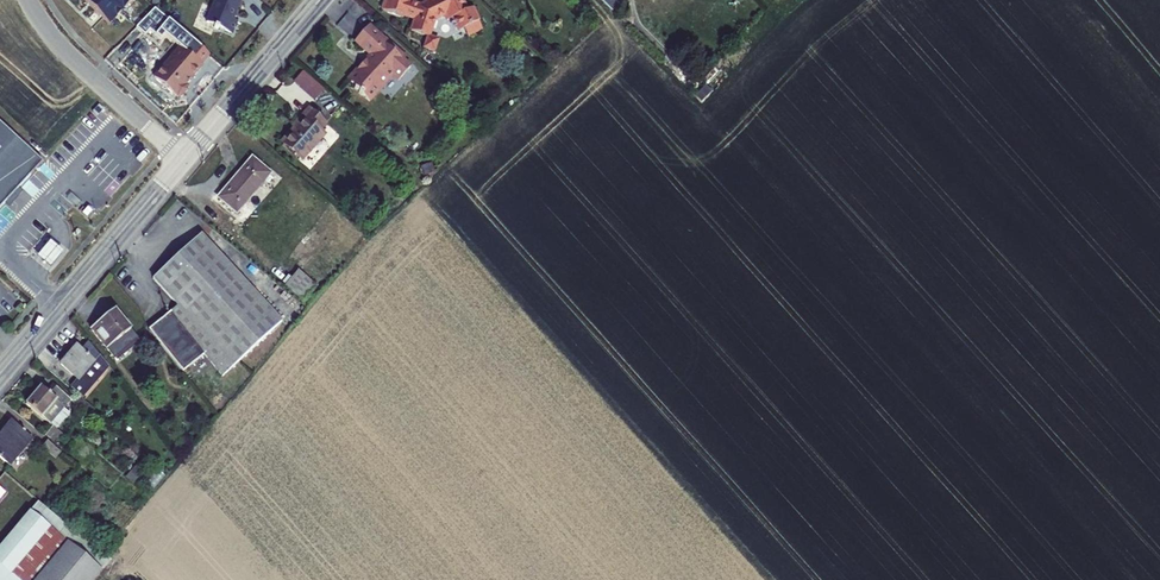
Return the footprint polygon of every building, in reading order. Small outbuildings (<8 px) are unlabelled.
[(109,25),(132,0),(83,0),(109,25)] [(237,22),(233,20),(241,0),(217,0),(206,24),(232,35),(237,22)] [(426,41),(427,39),(432,24),(442,18),(443,21),(448,24),(451,22),(458,34),(463,32),(467,40),(481,32),(470,10),(466,12),(459,0),(430,0),(425,3),(426,5),(417,11),(407,7),(409,0),(388,0),(387,2),(384,1),(380,14),(403,21),(403,19),(413,22),(409,35),(426,41)] [(179,48),(199,65),(208,56),(155,9),(137,29),(145,36),(150,31),(161,42),(166,36),(179,48)] [(367,26),(353,42),(368,56),(364,66),(359,72),(356,70),(347,81),(354,88),(352,90),(356,94),(356,95),(360,98),(361,97),(366,103),(391,77),(397,82),(408,69),(396,57),(400,53),(383,39),(382,40),(367,26)] [(427,39),(426,41),(422,51),(433,55),(437,43),(427,39)] [(201,66),(199,65),(179,48),(153,78),(174,97),(175,96),(176,97),(180,96),(185,90),(185,87),(183,86),(201,66)] [(325,90),(304,70),(293,83),(314,102),(325,90)] [(301,162),(325,135),(320,131),(326,124),(309,109),(303,115),(306,117),(300,124),(281,144),(301,162)] [(306,117),(303,115),(297,121),(300,124),(306,117)] [(0,125),(0,203),(39,162),(0,125)] [(236,214),(271,174),(252,158),(243,168),(244,169),(242,172),(240,171),(223,190),(225,193),(219,199),(236,214)] [(201,235),(152,279),(178,306),(175,308),(227,372),(282,321),(201,235)] [(62,253),(48,242),(35,257),(49,268),(62,253)] [(284,286),(302,301),(316,286),(298,271),(284,286)] [(227,372),(175,308),(148,331),(182,372),(204,355),(221,377),(227,372)] [(89,330),(114,359),(138,339),(114,310),(89,330)] [(77,380),(69,390),(78,397),(80,399),(109,367),(88,342),(80,350),(76,347),(60,365),(77,380)] [(199,375),(208,387),(220,377),(211,365),(199,375)] [(26,406),(52,426),(56,430),(70,414),(64,408),(70,400),(53,386),(46,394),(40,389),(26,406)] [(88,416),(94,410),(80,399),(78,397),(73,403),(88,416)] [(14,425),(11,422),(0,435),(0,441),(14,425)] [(14,425),(0,441),(0,459),(9,466),(32,439),(14,425)] [(119,430),(125,435),(130,431),(124,425),(119,430)] [(56,430),(52,426),(47,432),(55,438),(63,445),(68,439),(56,430)] [(55,438),(47,432),(44,435),(52,442),(55,438)] [(55,459),(60,453),(46,441),(41,447),(55,459)] [(145,483),(153,489),(164,476),(157,470),(145,483)] [(108,563),(38,503),(0,548),(0,579),(94,579),(108,563)]
